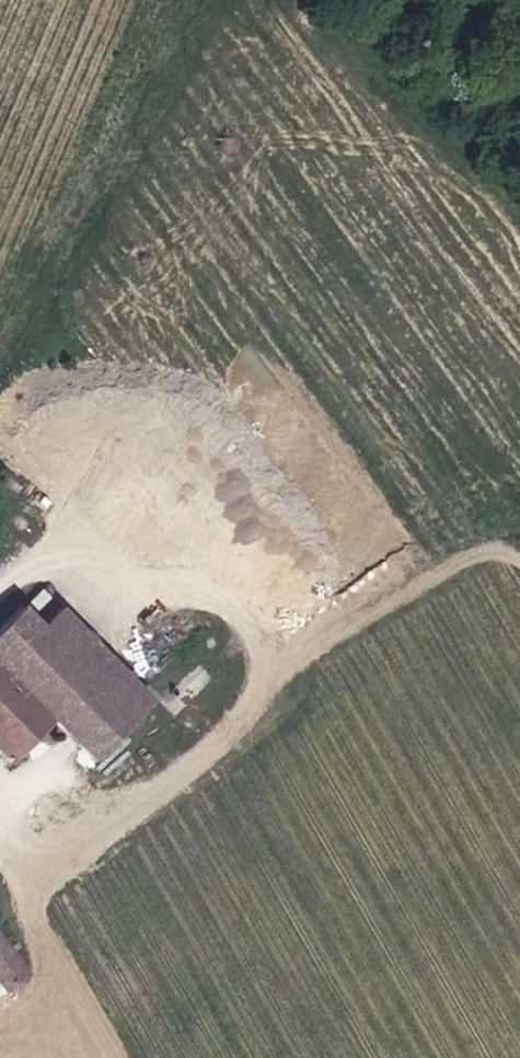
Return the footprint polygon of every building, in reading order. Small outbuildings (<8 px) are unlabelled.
[(62,607),(41,628),(22,609),(0,630),(0,749),(14,762),(58,719),(98,759),(156,703),(62,607)] [(0,929),(0,972),(9,985),(30,971),(0,929)]
